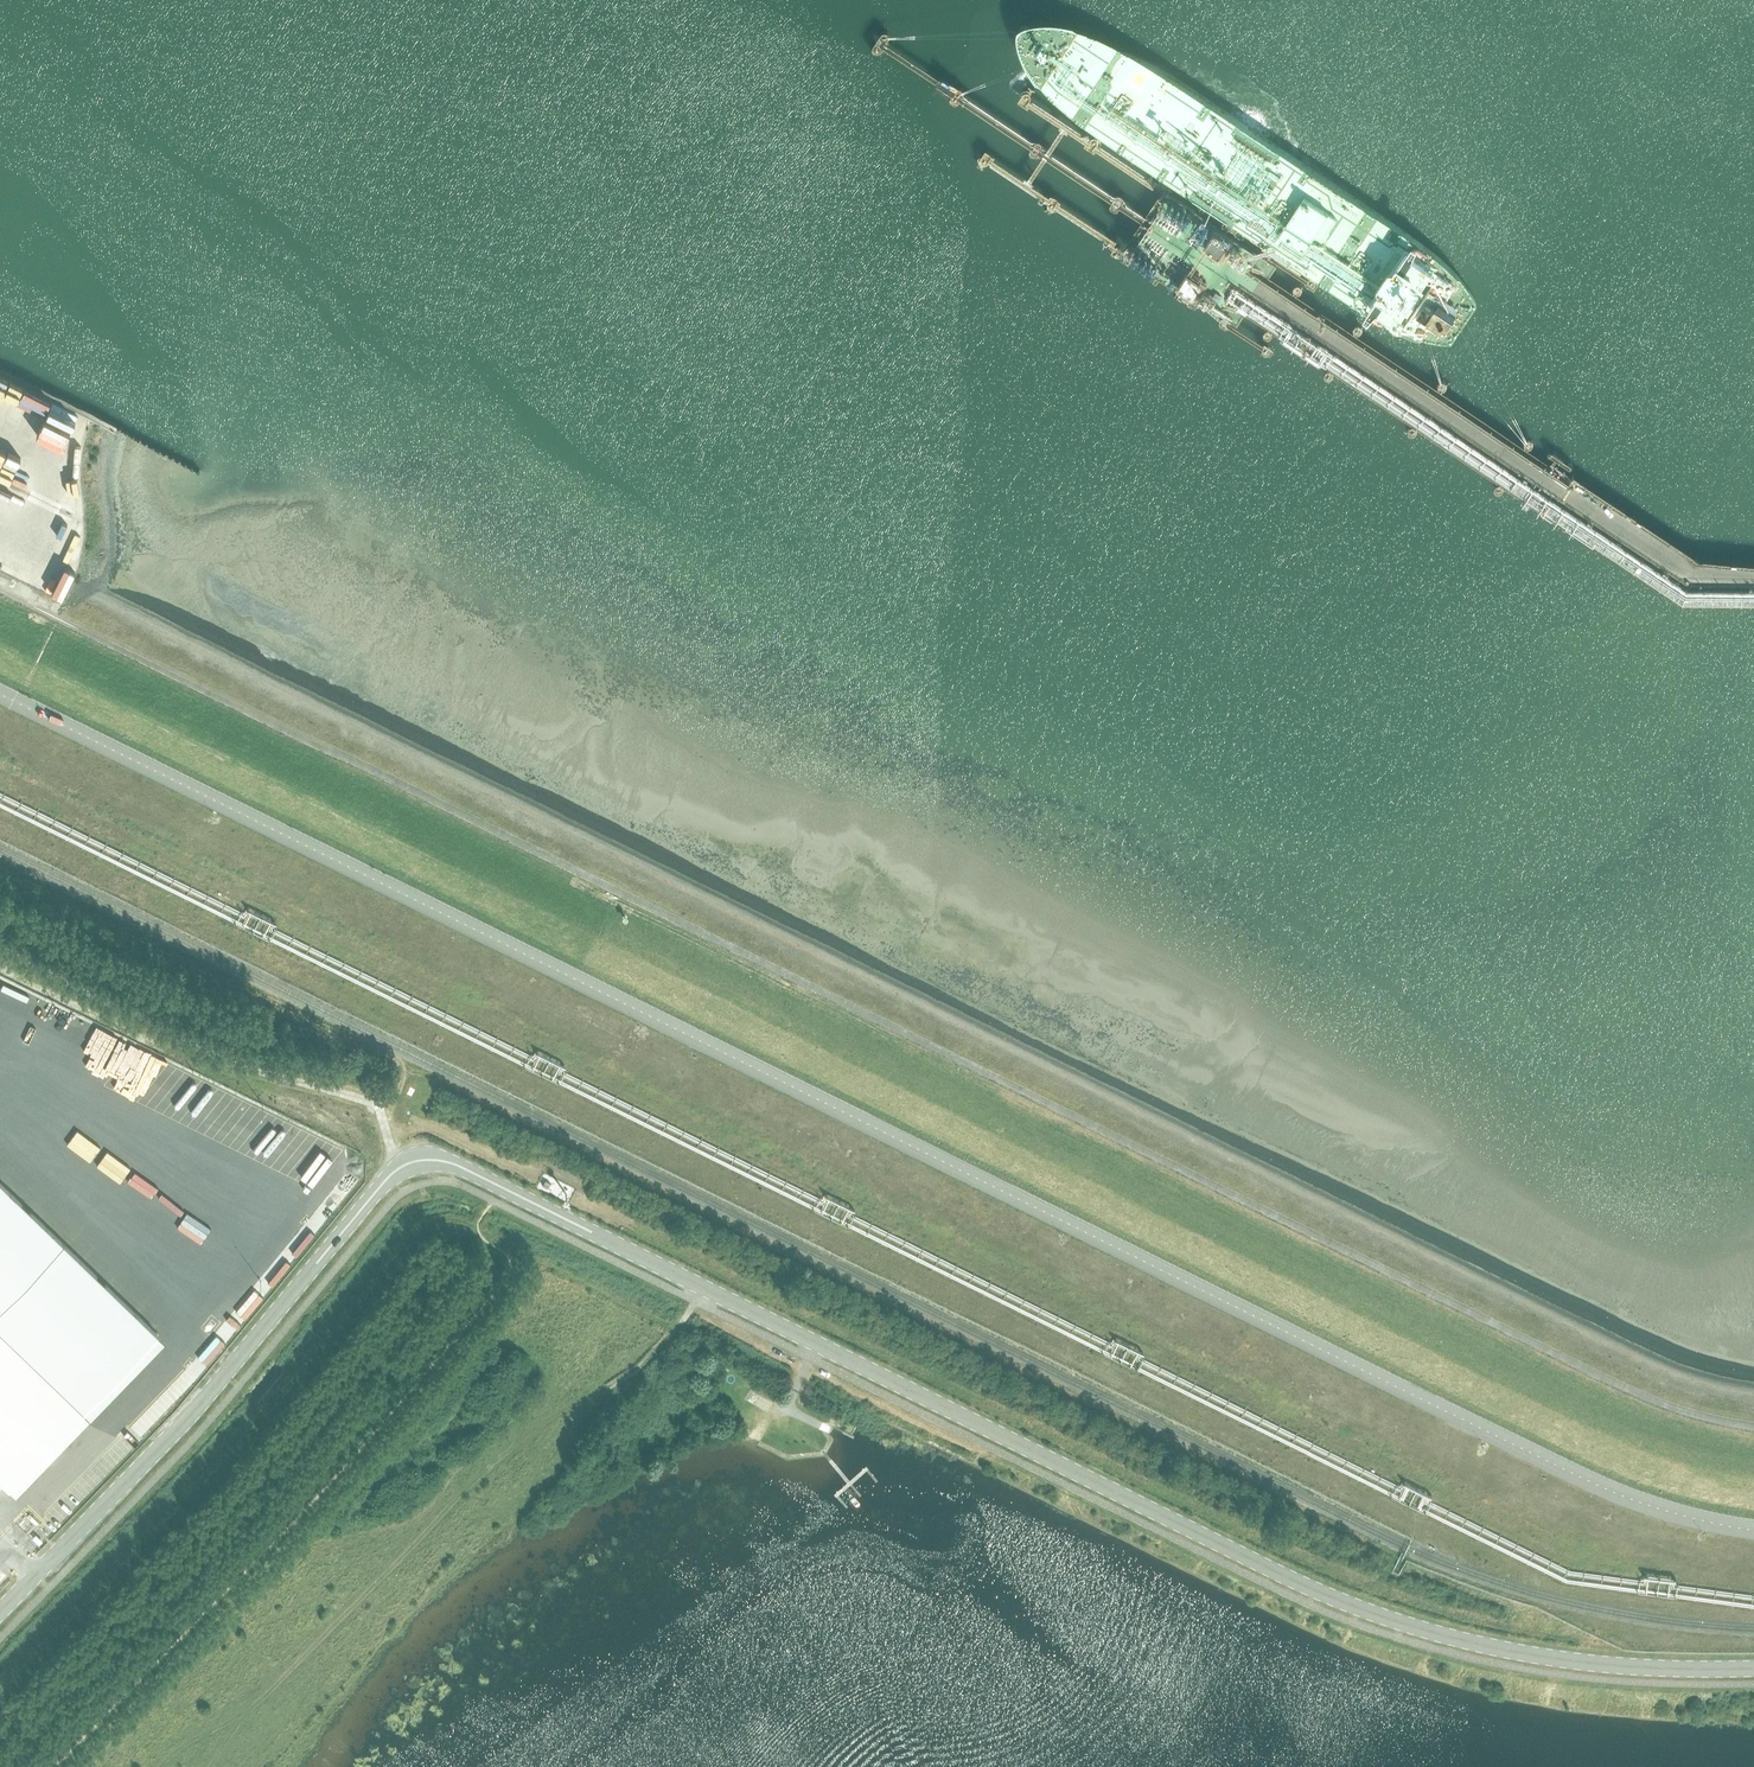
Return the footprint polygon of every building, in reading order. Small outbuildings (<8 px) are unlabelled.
[(16,501),(39,453),(14,441),(15,439),(0,432),(0,458),(3,460),(5,456),(23,464),(18,475),(0,467),(0,494),(16,501)] [(86,531),(92,516),(66,505),(60,520),(86,531)] [(52,538),(84,554),(92,538),(59,523),(52,538)] [(6,561),(3,568),(16,574),(19,566),(6,561)] [(50,590),(66,598),(78,575),(61,567),(50,590)] [(418,992),(416,996),(431,1002),(433,998),(418,992)] [(84,1411),(157,1335),(0,1184),(0,1330),(84,1411)] [(9,1489),(84,1411),(0,1330),(0,1480),(9,1489)] [(732,1412),(710,1400),(707,1405),(729,1417),(732,1412)]
